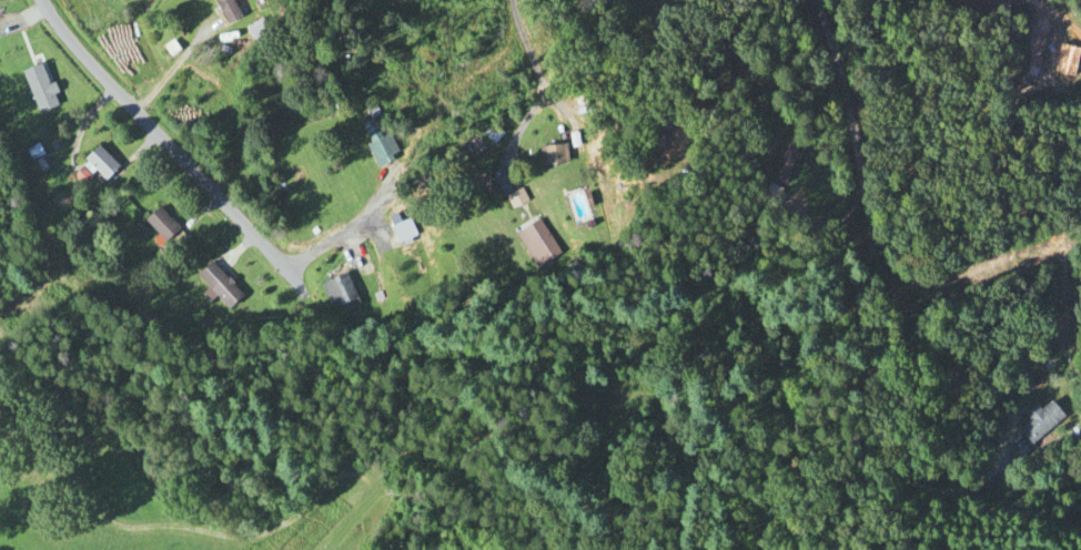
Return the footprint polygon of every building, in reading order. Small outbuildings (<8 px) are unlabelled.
[(222,26),(237,18),(229,0),(209,0),(222,26)] [(242,27),(249,40),(264,32),(258,19),(242,27)] [(1055,70),(1064,35),(1054,33),(1045,68),(1055,70)] [(55,106),(48,84),(44,85),(37,64),(17,71),(32,114),(55,106)] [(499,135),(488,124),(477,134),(487,145),(499,135)] [(455,164),(481,149),(474,136),(448,152),(455,164)] [(770,181),(780,184),(793,146),(782,143),(770,181)] [(536,166),(563,164),(561,144),(534,147),(536,166)] [(115,168),(93,145),(78,160),(101,183),(115,168)] [(565,191),(567,223),(586,222),(584,190),(565,191)] [(162,243),(176,229),(154,207),(140,221),(162,243)] [(385,227),(393,244),(412,236),(404,218),(385,227)] [(533,268),(556,252),(532,218),(509,234),(533,268)] [(192,276),(224,309),(239,294),(206,261),(192,276)] [(314,284),(323,305),(333,300),(337,311),(355,304),(342,272),(314,284)] [(1014,429),(1027,444),(1060,417),(1046,399),(1023,417),(1026,420),(1014,429)] [(145,508),(140,502),(129,510),(134,516),(145,508)]
